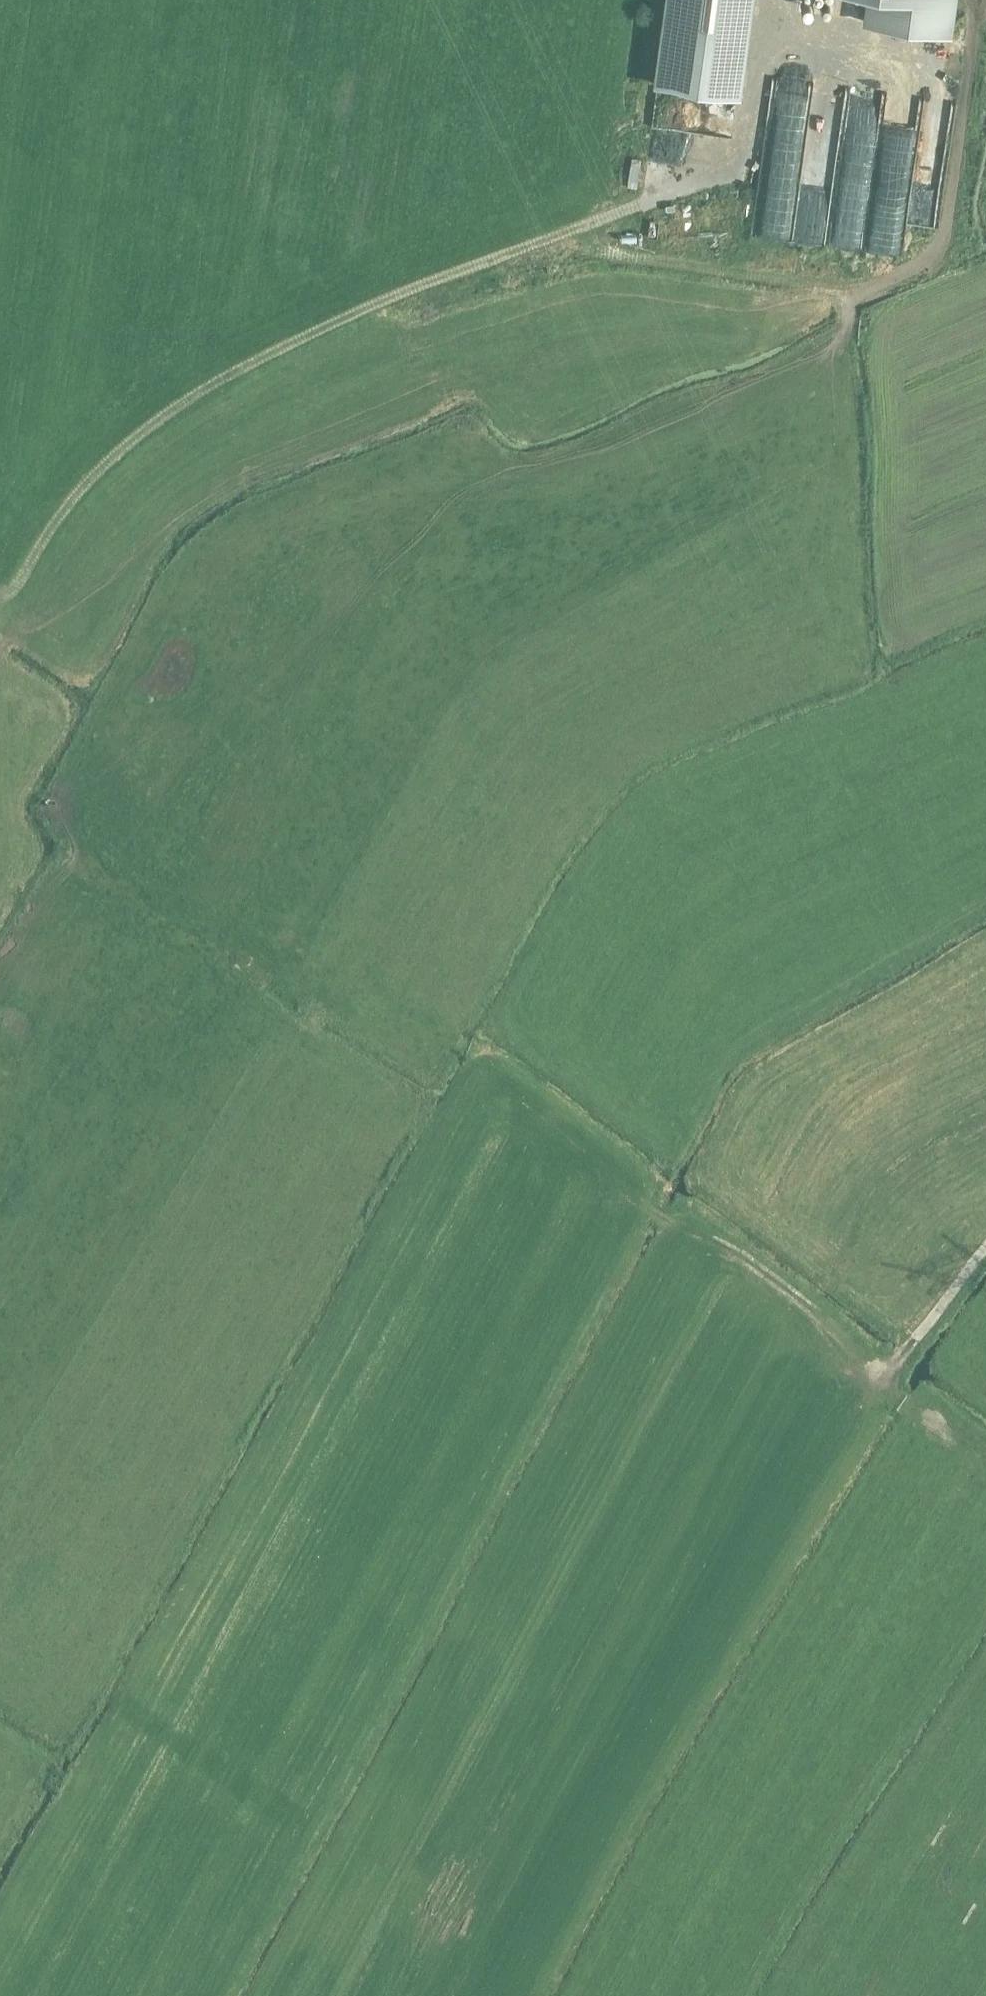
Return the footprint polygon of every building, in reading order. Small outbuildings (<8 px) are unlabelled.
[(737,95),(750,0),(669,0),(658,84),(737,95)] [(866,22),(948,33),(952,0),(869,0),(866,22)] [(756,242),(789,246),(805,107),(811,108),(805,164),(834,167),(843,93),(774,86),(756,242)] [(726,131),(727,106),(707,105),(706,115),(684,114),(683,128),(726,131)] [(914,181),(937,180),(937,167),(913,167),(914,181)] [(802,169),(799,243),(825,244),(828,171),(802,169)] [(879,175),(877,184),(902,188),(903,178),(879,175)] [(868,178),(838,176),(832,251),(862,253),(868,178)] [(935,226),(937,192),(910,191),(909,225),(935,226)] [(898,252),(902,200),(872,198),(868,250),(898,252)]
